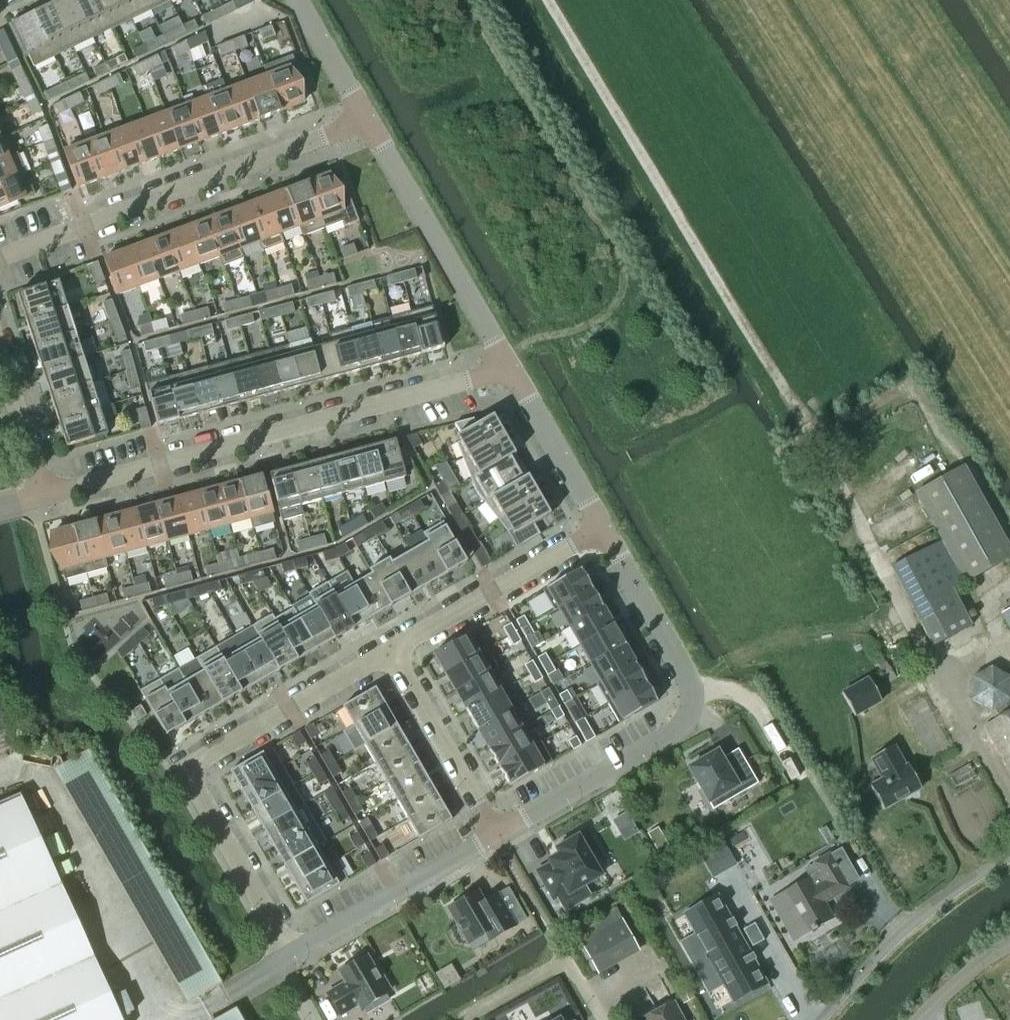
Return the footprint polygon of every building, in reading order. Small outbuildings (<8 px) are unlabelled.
[(52,5),(72,46),(91,36),(74,0),(63,0),(52,5)] [(91,36),(111,27),(98,0),(74,0),(91,36)] [(111,27),(130,17),(122,0),(98,0),(111,27)] [(130,17),(150,8),(146,0),(122,0),(130,17)] [(225,15),(236,9),(232,1),(221,7),(225,15)] [(53,55),(72,46),(52,4),(32,14),(53,55)] [(205,24),(218,18),(225,15),(221,7),(201,16),(205,24)] [(53,55),(32,14),(13,23),(13,21),(7,24),(23,58),(28,55),(32,65),(53,55)] [(186,33),(197,28),(194,20),(182,26),(186,33)] [(261,40),(275,35),(271,25),(258,30),(261,40)] [(166,43),(186,33),(182,26),(163,35),(166,43)] [(9,42),(3,29),(0,31),(0,47),(9,42)] [(196,35),(184,42),(188,51),(201,45),(196,35)] [(244,36),(230,41),(234,50),(247,45),(244,36)] [(147,52),(158,47),(155,39),(143,44),(147,52)] [(221,55),(234,50),(230,41),(217,46),(221,55)] [(175,57),(188,51),(184,42),(171,48),(175,57)] [(135,58),(147,52),(143,44),(132,50),(135,58)] [(157,54),(145,61),(149,70),(162,64),(157,54)] [(292,55),(263,66),(267,76),(280,112),(281,112),(282,111),(301,104),(291,77),(299,74),(292,55)] [(108,71),(119,66),(116,58),(105,63),(108,71)] [(136,76),(149,70),(145,61),(132,67),(136,76)] [(96,77),(108,71),(105,63),(93,69),(96,77)] [(11,70),(18,83),(27,79),(21,66),(11,70)] [(69,90),(89,81),(85,73),(66,82),(69,90)] [(118,73),(106,79),(110,89),(123,82),(118,73)] [(248,83),(246,83),(260,120),(261,119),(280,112),(267,76),(248,83)] [(24,96),(33,92),(27,79),(18,83),(24,96)] [(97,95),(110,89),(106,79),(93,86),(97,95)] [(222,80),(202,88),(206,98),(220,134),(222,134),(240,127),(226,91),(222,80)] [(49,100),(69,90),(66,82),(46,92),(49,100)] [(228,90),(226,91),(240,127),(241,126),(258,120),(260,120),(246,83),(228,90)] [(84,101),(79,92),(67,98),(71,108),(84,101)] [(33,115),(42,111),(36,98),(27,102),(33,115)] [(71,108),(67,98),(54,105),(58,114),(71,108)] [(188,105),(186,106),(199,142),(202,141),(220,134),(206,98),(188,105)] [(169,112),(166,113),(179,150),(182,148),(199,142),(186,106),(169,112)] [(149,120),(145,121),(159,157),(162,156),(179,150),(166,113),(149,120)] [(129,127),(125,128),(139,165),(143,163),(159,157),(145,121),(129,127)] [(43,142),(52,138),(48,125),(38,128),(43,142)] [(109,134),(105,136),(118,172),(123,171),(139,165),(125,128),(109,134)] [(105,136),(84,144),(98,180),(118,172),(105,136)] [(8,157),(8,156),(0,138),(0,161),(8,157)] [(52,138),(43,142),(48,155),(57,152),(52,138)] [(84,144),(64,151),(77,188),(98,180),(84,144)] [(26,173),(17,152),(8,156),(8,157),(0,161),(0,184),(26,173)] [(0,184),(0,208),(35,194),(26,173),(0,184)] [(309,182),(307,182),(324,228),(342,221),(344,227),(359,221),(348,192),(336,197),(328,175),(309,182)] [(62,193),(71,190),(66,176),(57,180),(62,193)] [(307,182),(286,190),(300,226),(299,227),(303,236),(324,228),(307,182)] [(285,191),(266,198),(270,209),(280,234),(299,227),(300,226),(286,190),(284,191),(285,191)] [(266,198),(246,205),(260,242),(263,251),(283,243),(280,234),(270,209),(266,198)] [(246,205),(226,213),(240,249),(260,242),(246,205)] [(226,213),(206,221),(219,257),(222,266),(244,258),(240,249),(226,213)] [(206,221),(186,228),(199,264),(219,257),(206,221)] [(186,228),(165,236),(179,272),(199,264),(186,228)] [(165,236),(145,243),(159,279),(179,272),(165,236)] [(145,243),(125,251),(138,287),(159,279),(145,243)] [(343,259),(357,254),(353,244),(340,249),(343,259)] [(125,251),(104,259),(117,295),(138,287),(125,251)] [(95,284),(105,281),(97,261),(88,265),(95,284)] [(400,272),(403,282),(417,278),(414,269),(400,272)] [(403,282),(400,272),(387,276),(390,286),(403,282)] [(319,278),(322,288),(336,284),(333,274),(319,278)] [(322,288),(319,278),(306,282),(309,291),(322,288)] [(360,284),(363,293),(376,290),(373,280),(360,284)] [(37,317),(67,307),(59,281),(20,294),(28,320),(37,317)] [(363,293),(360,284),(346,287),(349,297),(363,293)] [(278,289),(280,299),(294,295),(291,285),(278,289)] [(280,299),(278,289),(264,293),(267,303),(280,299)] [(319,295),(321,302),(322,304),(335,301),(333,291),(319,295)] [(321,302),(319,295),(306,298),(308,308),(322,304),(321,302)] [(236,301),(238,310),(252,307),(249,297),(236,301)] [(102,303),(109,321),(118,318),(112,299),(102,303)] [(238,310),(236,301),(222,304),(225,314),(238,310)] [(278,306),(281,316),(295,312),(292,302),(278,306)] [(281,316),(278,306),(265,310),(268,319),(281,316)] [(411,312),(423,354),(444,348),(432,306),(411,312)] [(36,345),(49,341),(75,332),(67,307),(37,317),(28,320),(36,345)] [(196,322),(210,318),(207,308),(194,312),(196,322)] [(196,322),(194,312),(180,316),(183,325),(196,322)] [(391,317),(402,359),(423,354),(411,312),(391,317)] [(238,317),(240,327),(254,323),(251,313),(238,317)] [(240,327),(238,317),(224,321),(227,330),(240,327)] [(373,332),(382,365),(402,359),(391,317),(389,318),(370,323),(373,332)] [(118,318),(109,321),(116,340),(125,336),(118,318)] [(152,323),(155,333),(168,329),(166,320),(152,323)] [(155,333),(152,323),(138,327),(141,337),(155,333)] [(350,328),(362,370),(382,365),(373,332),(370,323),(352,328),(350,328)] [(211,324),(197,328),(200,338),(213,334),(211,324)] [(184,332),(175,334),(178,343),(186,341),(200,338),(197,328),(184,332)] [(362,370),(350,328),(328,334),(331,343),(332,343),(341,376),(362,370)] [(61,365),(83,357),(75,332),(49,341),(36,345),(44,370),(61,365)] [(170,335),(157,339),(159,348),(173,345),(178,343),(175,334),(170,335)] [(157,339),(143,342),(146,352),(159,348),(157,339)] [(321,381),(312,348),(310,339),(290,344),(293,354),(291,354),(300,387),(321,381)] [(312,348),(321,381),(341,376),(332,343),(331,343),(312,348)] [(269,350),(280,392),(300,387),(291,354),(293,354),(290,344),(269,350)] [(125,372),(135,369),(130,350),(120,353),(125,372)] [(248,356),(260,398),(280,392),(269,350),(248,356)] [(91,355),(83,357),(61,365),(44,370),(52,395),(73,388),(91,383),(99,380),(91,355)] [(228,361),(240,403),(260,398),(248,356),(228,361)] [(208,367),(219,409),(240,403),(228,361),(208,367)] [(187,372),(199,414),(219,409),(208,367),(206,367),(187,372)] [(135,369),(125,372),(130,391),(140,388),(135,369)] [(199,414),(187,372),(168,377),(167,378),(179,420),(199,414)] [(179,420),(167,378),(146,384),(157,426),(179,420)] [(73,388),(52,395),(60,420),(86,412),(100,408),(91,383),(73,388)] [(108,434),(103,418),(114,414),(111,404),(100,408),(86,412),(60,420),(69,446),(108,434)] [(141,430),(151,427),(145,407),(136,410),(141,430)] [(456,444),(462,459),(487,445),(504,435),(498,425),(494,427),(488,418),(477,425),(473,418),(454,423),(455,425),(463,440),(456,444)] [(413,449),(421,444),(416,434),(406,437),(413,449)] [(470,479),(476,476),(493,466),(515,453),(504,435),(487,445),(462,459),(470,479)] [(374,445),(382,476),(384,483),(406,477),(403,467),(414,464),(404,447),(398,449),(395,439),(374,445)] [(384,483),(382,476),(374,445),(353,451),(363,488),(384,483)] [(332,457),(342,494),(363,488),(353,451),(332,457)] [(483,502),(523,479),(510,457),(515,454),(515,453),(493,466),(476,476),(470,479),(475,491),(483,502)] [(311,462),(315,476),(322,499),(342,494),(332,457),(311,462)] [(322,499),(315,476),(311,462),(290,468),(293,476),(301,505),(322,499)] [(1009,557),(1009,555),(961,467),(917,491),(968,581),(1009,557)] [(301,505),(293,476),(290,468),(269,474),(279,511),(301,505)] [(251,519),(250,519),(252,529),(275,523),(262,475),(240,481),(251,519)] [(523,479),(483,502),(497,519),(517,508),(539,495),(533,485),(528,488),(523,479)] [(230,524),(250,519),(251,519),(240,481),(238,482),(220,487),(230,524)] [(440,497),(449,492),(442,481),(434,485),(440,497)] [(230,524),(220,487),(199,493),(209,530),(230,524)] [(209,530),(199,493),(178,499),(188,536),(209,530)] [(550,515),(539,495),(517,508),(497,519),(507,532),(508,532),(514,528),(523,544),(540,534),(534,524),(550,515)] [(188,536),(178,499),(157,504),(167,541),(188,536)] [(419,500),(408,506),(413,515),(424,508),(419,500)] [(167,541),(157,504),(136,510),(146,547),(167,541)] [(375,520),(387,513),(382,504),(369,511),(375,520)] [(454,519),(462,514),(456,504),(447,508),(454,519)] [(402,521),(413,515),(408,506),(397,513),(402,521)] [(146,547),(136,510),(115,515),(125,553),(146,547)] [(462,514),(454,519),(460,530),(468,525),(462,514)] [(125,553),(115,515),(97,521),(97,520),(94,521),(105,558),(125,553)] [(350,522),(355,531),(367,524),(362,515),(350,522)] [(105,558),(94,521),(74,526),(84,564),(83,564),(86,574),(108,568),(105,558)] [(371,528),(376,536),(386,530),(382,521),(371,528)] [(428,541),(447,574),(457,568),(455,564),(464,558),(443,521),(423,533),(427,542),(428,541)] [(355,531),(350,522),(338,529),(343,538),(355,531)] [(71,527),(72,527),(52,533),(62,570),(63,570),(65,579),(86,574),(83,564),(84,564),(74,526),(71,527)] [(376,536),(371,528),(352,539),(357,547),(376,536)] [(324,536),(310,539),(313,549),(326,545),(324,536)] [(299,553),(313,549),(310,539),(296,543),(299,553)] [(428,585),(430,584),(427,580),(434,575),(437,580),(447,574),(428,541),(427,542),(409,552),(428,585)] [(963,583),(941,541),(891,567),(933,646),(972,626),(952,589),(963,583)] [(344,543),(333,549),(338,558),(349,552),(344,543)] [(260,553),(262,563),(276,559),(273,549),(260,553)] [(322,552),(325,562),(335,559),(338,558),(333,549),(333,550),(322,552)] [(428,585),(409,552),(391,562),(410,595),(420,590),(417,585),(425,581),(427,585),(428,585)] [(482,568),(490,563),(484,552),(475,557),(482,568)] [(262,563),(260,553),(246,557),(249,567),(262,563)] [(295,569),(295,570),(307,567),(305,558),(293,561),(295,569)] [(391,562),(389,558),(388,558),(369,570),(371,574),(372,573),(391,606),(392,606),(390,601),(397,597),(399,601),(410,595),(391,562)] [(218,564),(221,574),(234,570),(232,560),(218,564)] [(295,569),(293,561),(280,564),(283,574),(295,570),(295,569)] [(221,574),(218,564),(204,568),(207,578),(221,574)] [(262,569),(250,573),(252,582),(264,578),(262,569)] [(553,610),(591,588),(580,569),(542,591),(553,610)] [(176,576),(179,585),(193,582),(190,572),(176,576)] [(372,617),(353,584),(346,572),(327,582),(353,628),(355,627),(352,623),(360,619),(362,623),(372,617)] [(250,573),(237,576),(240,585),(252,582),(250,573)] [(372,573),(371,574),(353,584),(372,617),(382,611),(380,607),(387,603),(390,607),(391,606),(372,573)] [(145,575),(132,579),(135,587),(137,597),(151,593),(148,583),(147,584),(145,575)] [(179,585),(176,576),(163,579),(165,589),(179,585)] [(206,584),(207,585),(209,593),(221,590),(219,581),(206,584)] [(353,628),(327,582),(309,593),(335,639),(345,633),(342,628),(350,624),(352,628),(353,628)] [(209,593),(207,585),(206,584),(194,587),(185,590),(187,599),(197,597),(209,593)] [(135,587),(121,591),(124,600),(137,597),(135,587)] [(568,627),(602,607),(591,588),(553,610),(554,611),(558,609),(568,627)] [(187,599),(185,590),(175,592),(163,596),(164,599),(166,605),(178,602),(187,599)] [(335,639),(309,593),(308,594),(309,596),(292,606),(293,608),(292,608),(316,649),(317,649),(315,644),(322,640),(325,644),(335,639)] [(93,598),(96,608),(109,604),(107,594),(93,598)] [(166,605),(164,599),(163,596),(151,599),(154,608),(166,605)] [(96,608),(93,598),(79,602),(82,612),(96,608)] [(613,626),(602,607),(568,627),(579,645),(613,626)] [(1001,612),(1009,628),(1009,607),(1001,612)] [(316,649),(292,608),(274,619),(281,632),(297,660),(308,654),(305,650),(312,646),(315,650),(316,649)] [(297,660),(281,632),(274,619),(272,615),(253,626),(279,671),(280,670),(277,666),(285,662),(287,666),(297,660)] [(523,616),(515,621),(520,629),(528,625),(523,616)] [(510,624),(502,628),(507,637),(515,632),(510,624)] [(534,634),(528,625),(520,629),(526,638),(534,634)] [(279,671),(253,626),(234,636),(260,682),(270,676),(268,671),(275,667),(277,671),(279,671)] [(590,664),(624,645),(613,626),(579,645),(590,664)] [(142,628),(133,636),(134,636),(139,644),(149,635),(142,628)] [(520,641),(515,632),(507,637),(512,646),(520,641)] [(467,634),(433,654),(444,673),(478,654),(478,653),(468,635),(467,634)] [(133,636),(117,651),(122,659),(139,644),(133,636)] [(260,682),(234,636),(215,647),(241,692),(242,692),(240,688),(247,683),(250,687),(260,682)] [(635,663),(624,645),(590,664),(600,682),(596,685),(597,685),(635,663)] [(241,692),(215,647),(196,658),(204,670),(223,703),(233,697),(230,693),(238,689),(240,693),(241,692)] [(478,654),(444,673),(455,692),(497,668),(487,649),(478,654)] [(545,653),(537,658),(542,667),(550,662),(545,653)] [(204,670),(196,658),(178,669),(184,680),(192,693),(204,714),(205,713),(202,709),(210,705),(212,709),(223,703),(204,670)] [(532,661),(524,666),(529,674),(537,670),(532,661)] [(555,671),(550,662),(542,667),(547,676),(555,671)] [(645,682),(635,663),(597,685),(607,704),(645,682)] [(497,668),(455,692),(466,711),(500,691),(489,673),(498,669),(497,668)] [(204,714),(192,693),(184,680),(178,669),(159,680),(166,692),(173,704),(185,725),(195,719),(193,715),(200,710),(203,715),(204,714)] [(542,679),(537,670),(529,674),(534,683),(542,679)] [(869,678),(842,693),(855,716),(882,701),(869,678)] [(185,725),(173,704),(166,692),(159,680),(140,691),(163,732),(172,726),(175,731),(185,725)] [(657,702),(645,682),(607,704),(619,724),(657,702)] [(548,689),(540,693),(550,712),(558,707),(548,689)] [(370,690),(342,706),(353,726),(381,709),(382,711),(387,708),(380,697),(375,699),(370,690)] [(500,691),(466,711),(477,730),(511,710),(500,691)] [(566,691),(559,695),(558,695),(564,704),(572,700),(566,691)] [(580,715),(572,700),(564,704),(572,719),(580,715)] [(136,721),(146,715),(140,705),(130,711),(136,721)] [(563,716),(558,707),(550,712),(555,721),(563,716)] [(353,726),(342,732),(353,750),(364,744),(397,725),(391,715),(386,718),(382,711),(381,709),(353,726)] [(511,710),(477,730),(487,748),(521,729),(511,710)] [(985,726),(1009,770),(1009,712),(985,726)] [(310,739),(319,734),(312,723),(304,728),(310,739)] [(397,725),(364,744),(375,763),(403,747),(404,748),(408,745),(407,743),(402,746),(398,738),(403,736),(397,725)] [(521,729),(487,748),(498,767),(540,743),(540,742),(532,747),(521,729)] [(590,729),(581,735),(586,743),(595,737),(590,729)] [(290,736),(297,747),(305,742),(299,731),(290,736)] [(575,737),(567,741),(573,750),(581,746),(575,737)] [(540,743),(498,767),(509,786),(509,787),(552,762),(540,743)] [(894,746),(859,766),(884,810),(922,788),(908,765),(906,766),(894,746)] [(271,747),(234,769),(239,778),(235,780),(241,791),(241,792),(246,789),(246,788),(253,784),(274,772),(282,767),(271,747)] [(403,747),(375,763),(385,782),(418,763),(413,753),(408,755),(404,748),(403,747)] [(320,755),(326,766),(334,761),(328,751),(320,755)] [(757,783),(738,751),(722,760),(717,751),(688,768),(712,809),(757,783)] [(306,763),(312,774),(321,769),(314,758),(306,763)] [(340,772),(334,761),(326,766),(332,777),(340,772)] [(418,763),(385,782),(396,801),(425,784),(425,786),(430,783),(429,781),(424,783),(420,776),(424,773),(418,763)] [(250,796),(245,799),(251,809),(264,802),(284,790),(293,785),(282,767),(274,772),(253,784),(246,788),(246,789),(250,796)] [(319,785),(327,780),(321,769),(312,774),(319,785)] [(425,784),(396,801),(407,820),(440,801),(434,790),(429,793),(425,786),(425,784)] [(264,802),(251,809),(257,820),(262,817),(267,824),(261,827),(263,829),(268,826),(267,825),(274,821),(295,809),(304,804),(293,785),(284,790),(264,802)] [(334,812),(342,807),(331,788),(323,793),(334,812)] [(341,793),(347,804),(356,799),(349,788),(341,793)] [(19,794),(0,802),(0,1019),(122,1019),(19,794)] [(362,810),(356,799),(347,804),(354,815),(362,810)] [(440,801),(407,820),(418,839),(447,823),(441,813),(446,810),(440,801)] [(272,834),(267,837),(273,847),(285,840),(314,823),(304,804),(295,809),(274,821),(267,825),(268,826),(272,834)] [(340,823),(348,818),(342,807),(334,812),(340,823)] [(285,840),(273,847),(279,857),(284,854),(288,861),(283,864),(284,867),(289,864),(289,863),(296,859),(317,847),(325,842),(324,840),(314,823),(285,840)] [(377,837),(371,825),(363,830),(369,841),(377,837)] [(355,849),(364,844),(357,833),(349,838),(355,849)] [(603,871),(596,860),(592,862),(577,837),(574,839),(573,836),(558,845),(560,847),(557,849),(560,854),(549,861),(551,864),(537,872),(553,898),(555,897),(564,913),(592,897),(584,884),(600,875),(599,874),(603,871)] [(382,845),(374,850),(380,861),(389,856),(382,845)] [(294,871),(289,874),(294,884),(307,877),(327,865),(317,847),(296,859),(289,863),(289,864),(294,871)] [(809,879),(774,900),(781,912),(788,907),(803,933),(811,929),(813,932),(817,930),(815,927),(831,917),(823,903),(848,888),(836,868),(848,861),(840,848),(828,855),(814,864),(819,873),(809,879)] [(375,864),(369,853),(360,857),(367,869),(375,864)] [(307,877),(294,884),(300,894),(305,892),(310,901),(348,879),(336,860),(327,865),(307,877)] [(465,898),(447,908),(457,926),(456,931),(461,939),(466,940),(467,943),(483,934),(487,941),(499,933),(514,925),(525,918),(518,907),(507,913),(496,895),(483,902),(479,895),(468,902),(465,898)] [(717,897),(684,915),(695,934),(708,958),(741,939),(734,927),(736,926),(736,925),(733,926),(730,921),(733,920),(732,918),(730,920),(717,897)] [(594,967),(635,944),(622,920),(580,943),(594,967)] [(754,923),(742,930),(747,938),(759,932),(754,923)] [(763,940),(759,932),(747,938),(752,947),(763,940)] [(750,955),(741,939),(708,958),(724,985),(732,1001),(765,982),(753,961),(755,960),(754,959),(752,960),(750,956),(752,955),(752,954),(750,955)] [(386,990),(389,988),(380,973),(377,975),(366,956),(338,972),(346,985),(341,988),(339,985),(326,993),(340,1015),(358,1005),(360,1008),(387,992),(386,990)] [(448,967),(436,974),(445,988),(456,981),(448,967)] [(689,987),(677,994),(681,1001),(693,994),(689,987)] [(678,1015),(680,1014),(672,1001),(640,1019),(681,1019),(678,1015)]
